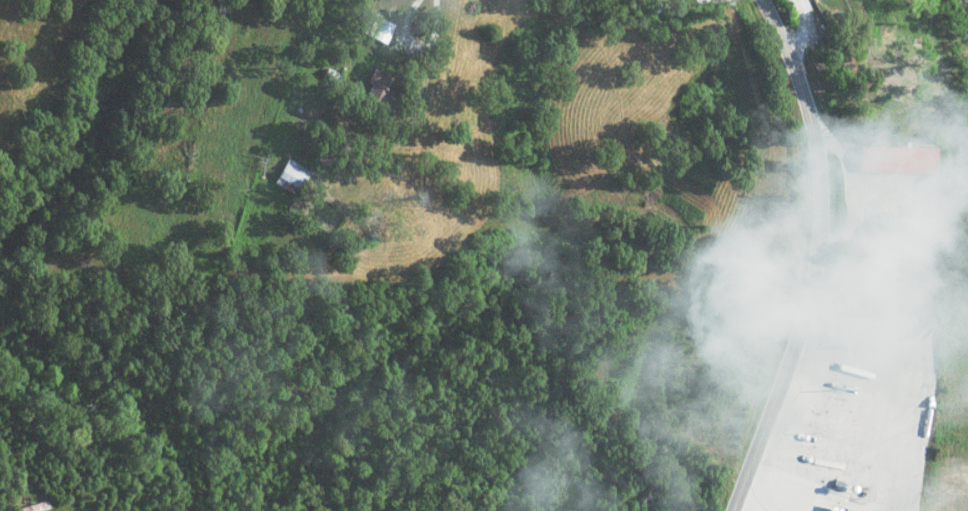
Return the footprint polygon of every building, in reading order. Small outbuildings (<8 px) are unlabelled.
[(389,76),(370,68),(364,83),(368,84),(361,103),(392,115),(395,107),(386,103),(390,92),(384,90),(389,76)] [(289,187),(297,191),(307,169),(283,158),(271,183),(287,191),(289,187)]
